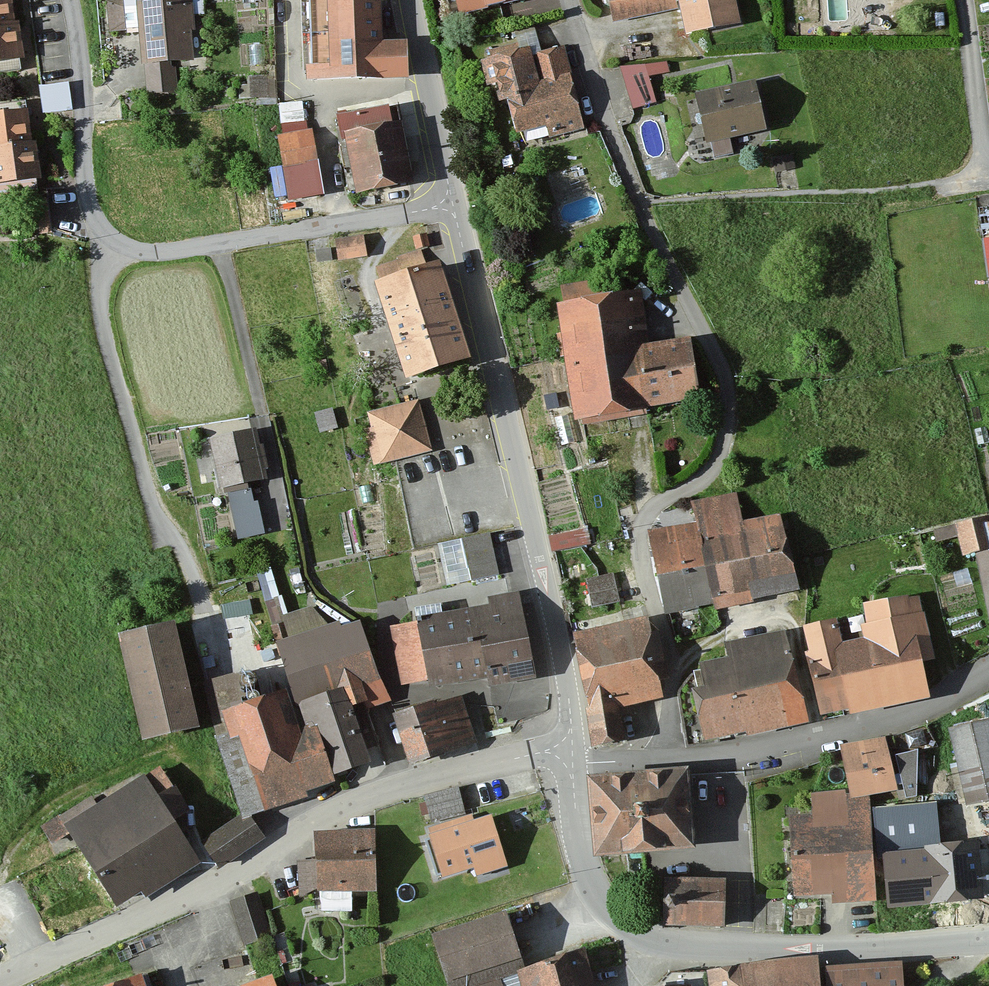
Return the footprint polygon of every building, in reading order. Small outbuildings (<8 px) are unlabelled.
[(9,0),(0,0),(0,65),(17,63),(9,0)] [(186,1),(140,5),(140,0),(126,0),(115,1),(115,5),(103,6),(105,37),(134,35),(137,72),(141,71),(143,101),(173,99),(171,70),(191,69),(186,1)] [(373,0),(297,0),(300,85),(402,81),(400,47),(375,48),(373,0)] [(463,15),(524,0),(459,0),(463,15)] [(728,0),(603,0),(608,27),(673,14),(679,39),(734,28),(728,0)] [(532,57),(541,55),(534,26),(513,32),(520,55),(531,52),(532,57)] [(586,133),(564,49),(541,55),(532,57),(531,52),(520,55),(481,65),(488,92),(495,91),(499,108),(511,105),(522,149),(586,133)] [(662,69),(617,72),(627,113),(653,107),(647,82),(664,78),(662,69)] [(273,104),(271,79),(245,81),(246,106),(273,104)] [(758,137),(747,86),(689,98),(700,147),(705,146),(708,160),(729,156),(726,144),(758,137)] [(302,127),(301,106),(278,107),(279,128),(302,127)] [(384,128),(381,110),(329,119),(334,147),(339,146),(348,196),(407,186),(396,126),(384,128)] [(22,114),(0,117),(0,196),(32,192),(22,114)] [(315,171),(307,133),(271,141),(278,178),(315,171)] [(792,174),(789,159),(769,164),(772,178),(792,174)] [(48,236),(44,204),(34,205),(38,238),(48,236)] [(427,249),(425,238),(409,242),(412,253),(427,249)] [(362,261),(360,240),(331,243),(334,264),(362,261)] [(327,264),(325,253),(310,255),(312,266),(327,264)] [(463,362),(433,266),(364,287),(395,383),(463,362)] [(566,296),(596,292),(594,277),(564,281),(566,296)] [(637,297),(548,309),(564,431),(642,421),(641,414),(695,407),(686,338),(643,344),(637,297)] [(432,450),(419,399),(367,412),(371,427),(364,429),(373,466),(432,450)] [(336,426),(331,409),(315,413),(319,431),(336,426)] [(259,444),(256,427),(209,438),(220,488),(267,478),(265,469),(268,468),(263,443),(259,444)] [(251,488),(227,493),(238,539),(265,533),(258,500),(254,501),(251,488)] [(694,522),(651,530),(667,612),(796,587),(781,512),(744,519),(738,491),(690,501),(694,522)] [(555,549),(590,540),(586,523),(551,531),(555,549)] [(985,625),(988,625),(988,530),(969,533),(985,625)] [(495,579),(485,539),(434,551),(441,581),(465,575),(467,585),(495,579)] [(273,615),(287,611),(274,564),(260,568),(273,615)] [(615,608),(608,578),(581,585),(588,615),(615,608)] [(851,714),(930,697),(922,661),(935,659),(921,594),(909,597),(908,593),(862,602),(867,623),(861,624),(864,637),(843,642),(837,616),(802,624),(821,714),(849,708),(851,714)] [(529,687),(516,598),(484,603),(485,611),(439,617),(438,609),(409,613),(411,628),(386,631),(395,692),(422,688),(423,695),(483,686),(484,694),(529,687)] [(334,634),(332,626),(317,631),(311,613),(281,623),(287,640),(266,647),(289,715),(293,713),(299,731),(290,734),(277,696),(211,718),(218,740),(209,743),(238,826),(258,815),(261,819),(328,790),(324,778),(361,766),(358,757),(379,749),(367,716),(385,710),(357,627),(334,634)] [(646,620),(571,635),(592,744),(620,738),(613,706),(661,697),(646,620)] [(200,732),(176,628),(119,641),(143,745),(200,732)] [(698,687),(692,688),(704,744),(808,721),(788,628),(723,642),(726,656),(699,662),(701,670),(694,671),(698,687)] [(471,748),(457,702),(426,712),(425,707),(384,719),(399,769),(471,748)] [(942,732),(960,805),(988,798),(988,733),(986,721),(942,732)] [(881,741),(834,750),(845,803),(892,794),(881,741)] [(140,783),(137,779),(61,827),(57,820),(37,832),(48,850),(62,842),(107,913),(134,896),(139,903),(192,869),(165,826),(184,814),(169,790),(166,791),(155,774),(140,783)] [(691,774),(586,783),(593,863),(698,854),(691,774)] [(465,814),(459,790),(424,799),(429,823),(465,814)] [(867,804),(807,807),(808,821),(785,822),(789,903),(826,901),(826,911),(872,909),(867,804)] [(932,807),(869,811),(871,839),(934,835),(932,807)] [(491,818),(429,838),(442,879),(474,869),(476,877),(507,867),(491,818)] [(238,828),(234,821),(192,850),(203,866),(208,863),(215,873),(260,843),(246,822),(238,828)] [(370,896),(368,836),(308,837),(310,896),(316,896),(317,917),(349,917),(348,897),(370,896)] [(914,853),(882,855),(885,889),(918,887),(920,908),(977,904),(973,844),(914,847),(914,853)] [(728,878),(662,877),(661,928),(727,929),(728,878)] [(269,939),(254,898),(227,907),(242,948),(269,939)] [(579,953),(515,971),(500,918),(425,939),(438,985),(588,985),(579,953)] [(815,962),(703,975),(704,985),(817,985),(815,962)] [(896,966),(821,973),(822,985),(897,985),(896,966)]
